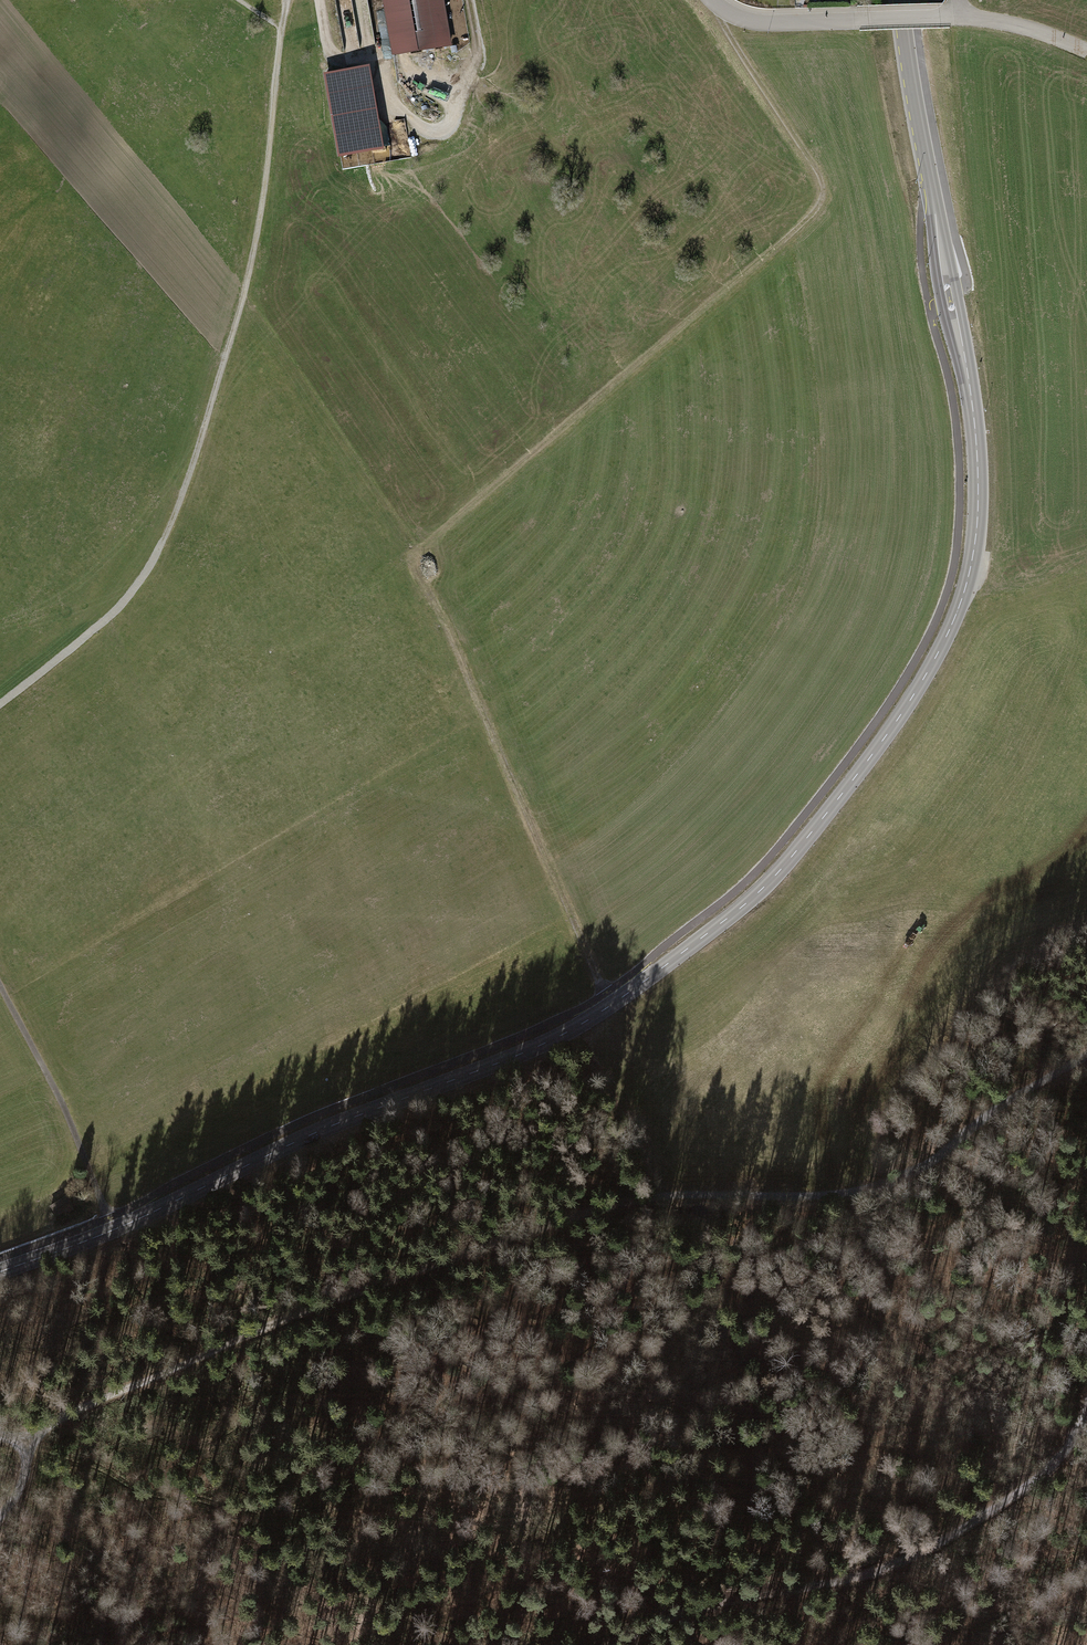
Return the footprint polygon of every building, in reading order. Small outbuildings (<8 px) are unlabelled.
[(363,49),(353,0),(335,0),(345,52),(363,49)] [(395,62),(451,52),(442,0),(384,0),(395,62)] [(370,64),(324,72),(339,157),(385,149),(370,64)]
